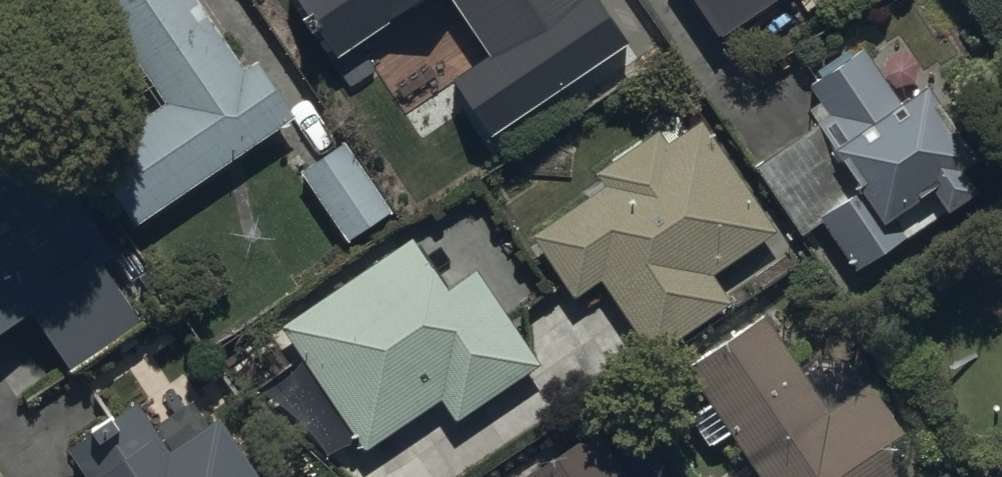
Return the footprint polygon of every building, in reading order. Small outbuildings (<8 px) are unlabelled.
[(164,102),(88,152),(137,228),(298,119),(260,60),(244,70),(198,0),(96,0),(164,102)] [(331,63),(423,0),(288,0),(331,63)] [(453,81),(491,136),(630,42),(601,0),(451,0),(490,56),(453,81)] [(721,38),(778,0),(695,0),(721,38)] [(903,103),(866,44),(853,53),(850,48),(820,67),(828,79),(815,87),(836,120),(755,170),(797,236),(824,219),(857,272),(982,194),(968,171),(982,162),(933,84),(903,103)] [(120,255),(0,67),(0,333),(34,312),(73,373),(147,326),(107,264),(120,255)] [(779,232),(703,119),(667,143),(660,133),(599,173),(608,187),(535,235),(576,297),(602,279),(653,357),(734,304),(715,275),(779,232)] [(303,164),(350,234),(391,208),(344,137),(303,164)] [(413,238),(285,324),(369,450),(442,401),(456,422),(542,365),(477,266),(466,273),(440,234),(419,248),(413,238)] [(713,405),(691,419),(710,448),(732,433),(762,476),(914,476),(894,447),(909,437),(872,382),(831,410),(768,315),(689,368),(713,405)] [(223,414),(209,423),(196,403),(156,428),(142,406),(77,446),(96,476),(263,476),(223,414)] [(598,428),(528,476),(632,476),(598,428)]
